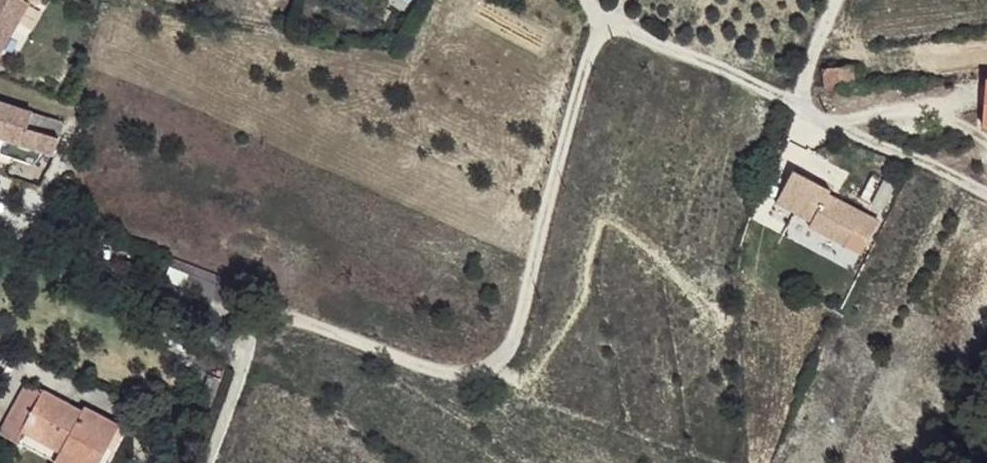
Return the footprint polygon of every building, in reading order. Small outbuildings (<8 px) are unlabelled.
[(33,0),(0,0),(0,49),(33,0)] [(828,66),(829,88),(860,86),(858,64),(828,66)] [(0,113),(0,138),(6,141),(42,153),(52,157),(57,138),(25,127),(32,108),(6,96),(0,113)] [(25,127),(57,138),(60,121),(32,108),(25,127)] [(6,141),(1,154),(33,166),(41,159),(42,153),(6,141)] [(792,170),(774,206),(793,215),(802,199),(814,205),(820,185),(792,170)] [(820,185),(814,205),(819,209),(810,224),(831,234),(826,240),(846,249),(853,232),(867,241),(877,221),(828,195),(831,190),(820,185)] [(802,199),(793,215),(810,224),(814,205),(802,199)] [(814,205),(810,224),(819,209),(814,205)] [(810,224),(808,231),(826,240),(831,234),(810,224)] [(167,259),(165,267),(186,275),(186,274),(213,284),(217,278),(167,259)] [(16,375),(0,405),(0,433),(5,438),(14,426),(50,449),(43,459),(52,462),(86,462),(106,420),(16,375)]
